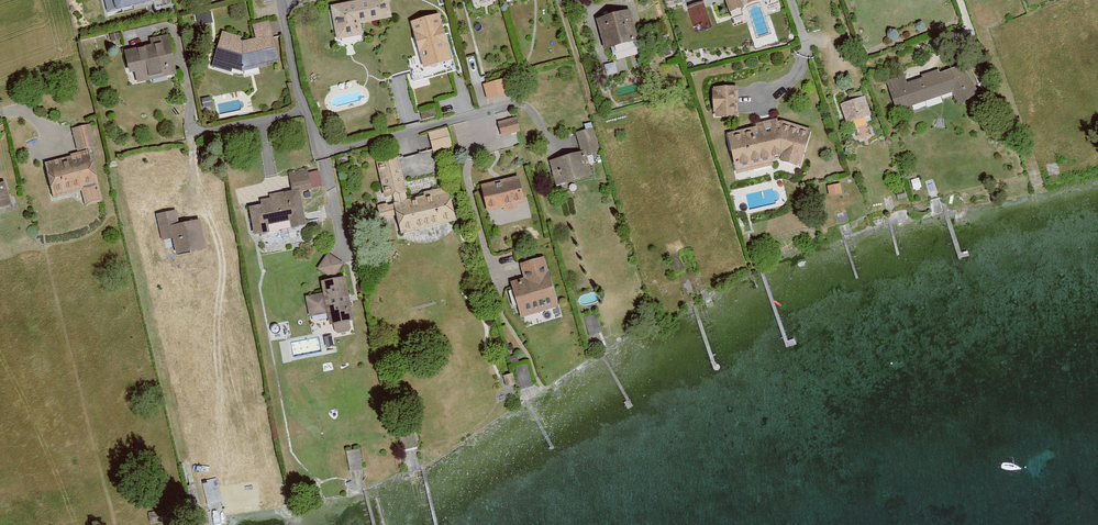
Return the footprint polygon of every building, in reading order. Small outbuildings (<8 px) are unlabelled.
[(116,9),(151,0),(114,0),(116,9)] [(336,45),(362,41),(360,30),(391,25),(387,0),(386,0),(330,10),(336,45)] [(727,19),(742,15),(740,10),(761,3),(763,7),(775,3),(774,0),(721,0),(727,19)] [(709,21),(704,5),(690,8),(694,25),(709,21)] [(451,58),(439,13),(411,21),(423,66),(451,58)] [(628,16),(595,25),(604,57),(611,55),(613,62),(639,55),(628,16)] [(223,35),(212,72),(230,78),(231,73),(240,75),(278,68),(273,39),(279,38),(277,23),(252,28),(255,42),(241,45),(241,40),(223,35)] [(136,77),(138,83),(176,76),(168,33),(151,37),(153,47),(126,52),(131,78),(136,77)] [(450,61),(422,66),(424,74),(451,69),(450,61)] [(903,84),(889,88),(898,117),(953,98),(960,118),(980,103),(964,73),(940,81),(938,77),(923,82),(924,85),(905,91),(903,84)] [(509,78),(485,84),(490,104),(514,97),(509,78)] [(735,91),(711,92),(713,124),(736,123),(735,91)] [(864,102),(839,109),(846,133),(871,125),(864,102)] [(516,120),(494,126),(498,140),(520,134),(516,120)] [(69,156),(45,163),(53,197),(80,190),(84,207),(103,203),(91,154),(96,153),(89,126),(69,131),(75,151),(68,153),(69,156)] [(779,127),(726,138),(736,182),(780,173),(798,179),(812,138),(779,127)] [(579,155),(548,163),(555,190),(591,180),(586,159),(599,155),(593,129),(574,134),(579,155)] [(445,130),(427,136),(433,156),(452,150),(445,130)] [(398,161),(376,166),(385,204),(377,207),(381,224),(394,221),(398,238),(458,224),(450,190),(424,196),(425,200),(408,204),(398,161)] [(249,214),(254,241),(268,238),(268,230),(286,226),(288,235),(308,231),(301,196),(318,193),(314,171),(288,176),(291,193),(268,197),(269,204),(260,206),(261,212),(249,214)] [(519,179),(480,190),(488,217),(502,213),(504,219),(529,212),(519,179)] [(11,209),(4,183),(0,184),(0,212),(11,209)] [(203,214),(173,221),(180,247),(209,240),(203,214)] [(327,254),(315,271),(333,283),(344,266),(327,254)] [(523,284),(510,288),(521,324),(558,314),(543,262),(519,269),(523,284)] [(322,296),(304,299),(308,322),(326,319),(329,329),(335,328),(336,335),(349,333),(348,327),(354,324),(346,281),(333,283),(320,285),(322,296)] [(521,388),(533,384),(526,364),(514,368),(521,388)] [(359,448),(346,451),(349,470),(363,467),(359,448)] [(202,481),(207,504),(222,501),(216,477),(202,481)]
